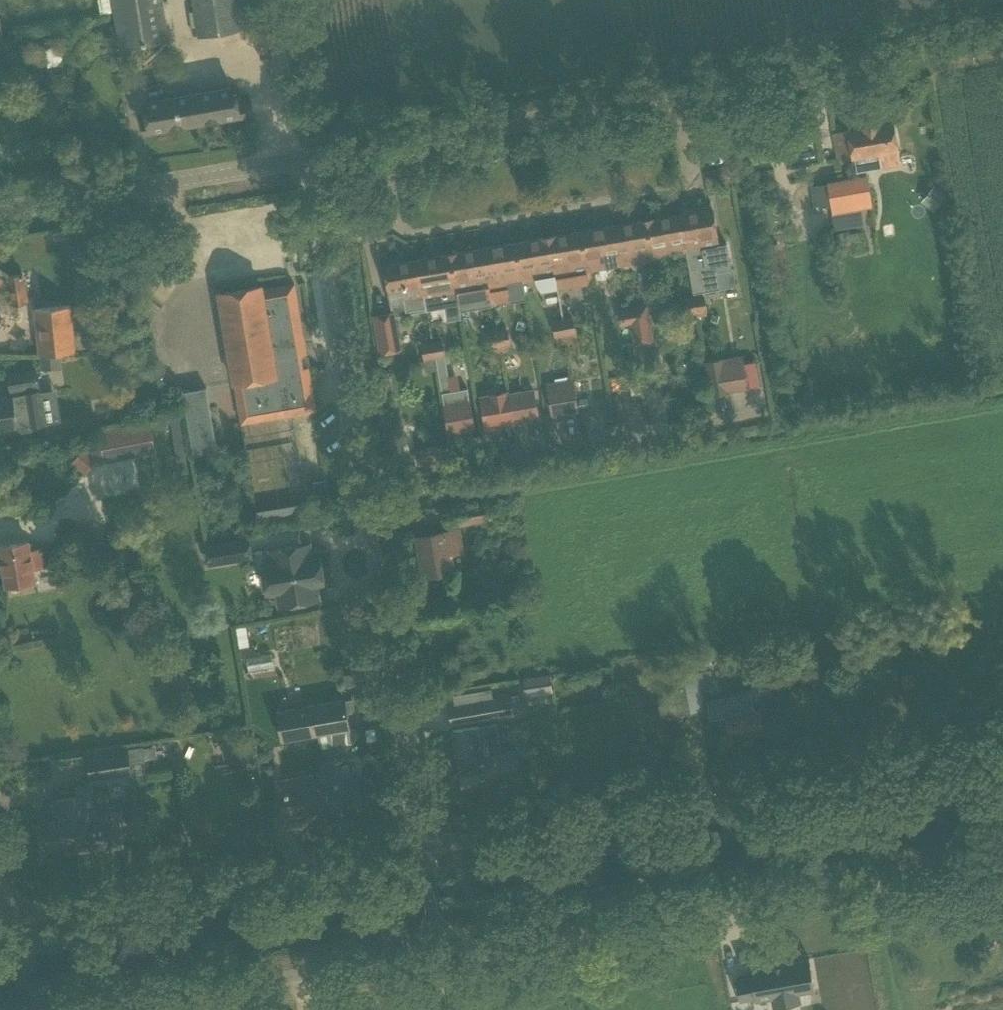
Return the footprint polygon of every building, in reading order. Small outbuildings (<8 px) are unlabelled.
[(119,48),(167,40),(160,0),(111,0),(119,48)] [(200,35),(259,25),(255,0),(194,0),(200,35)] [(60,46),(28,52),(31,68),(47,65),(47,67),(64,63),(60,46)] [(245,114),(242,95),(232,97),(231,88),(150,101),(152,110),(142,112),(144,131),(245,114)] [(849,131),(834,133),(839,161),(854,158),(857,172),(881,168),(890,166),(900,165),(893,123),(883,124),(849,130),(849,131)] [(828,183),(811,186),(815,208),(832,205),(833,215),(836,229),(864,225),(862,210),(861,207),(873,205),(868,176),(828,183)] [(719,245),(712,209),(679,214),(686,253),(693,293),(720,289),(717,266),(730,264),(727,244),(719,245)] [(646,220),(653,258),(686,253),(679,214),(646,220)] [(614,226),(621,264),(653,258),(646,220),(614,226)] [(581,231),(588,270),(621,264),(614,226),(581,231)] [(548,237),(555,275),(558,290),(590,284),(588,270),(581,231),(548,237)] [(548,237),(516,243),(523,281),(555,275),(548,237)] [(516,243),(483,248),(492,302),(493,304),(510,301),(508,283),(523,281),(516,243)] [(450,254),(458,302),(475,299),(476,305),(492,302),(483,248),(450,254)] [(439,305),(444,304),(458,302),(450,254),(418,259),(426,307),(427,311),(440,308),(439,305)] [(426,307),(418,259),(385,265),(391,304),(404,301),(406,311),(426,307)] [(25,273),(7,276),(11,304),(29,302),(25,273)] [(242,423),(291,415),(316,410),(309,367),(303,368),(301,355),(307,354),(300,317),(299,310),(294,283),(262,289),(262,288),(262,286),(260,286),(260,287),(221,293),(219,293),(234,383),(235,383),(242,423)] [(693,297),(696,313),(707,311),(704,295),(693,297)] [(696,313),(693,297),(682,299),(686,315),(696,313)] [(647,303),(628,306),(631,323),(634,343),(653,340),(647,303)] [(48,307),(35,309),(40,355),(61,353),(77,351),(77,348),(88,347),(86,327),(98,325),(96,305),(72,308),(72,305),(48,307)] [(620,325),(631,323),(628,306),(617,308),(620,325)] [(394,338),(400,337),(395,311),(373,315),(379,354),(397,351),(394,338)] [(574,319),(563,321),(566,335),(576,334),(575,333),(576,333),(574,319)] [(556,337),(566,335),(563,321),(553,323),(555,336),(556,336),(556,337)] [(509,328),(497,330),(500,346),(511,344),(509,328)] [(489,347),(490,347),(500,346),(497,330),(487,331),(489,347)] [(442,340),(432,342),(435,357),(445,355),(442,340)] [(424,359),(435,358),(435,357),(432,342),(421,344),(424,359)] [(61,353),(40,355),(42,369),(62,367),(61,353)] [(748,387),(742,354),(707,360),(713,394),(748,387)] [(435,358),(438,370),(442,392),(452,390),(445,356),(435,358)] [(40,387),(38,370),(8,374),(11,391),(40,387)] [(552,414),(579,410),(574,378),(547,382),(552,414)] [(475,428),(469,396),(467,387),(452,390),(442,392),(443,400),(450,433),(475,428)] [(194,455),(218,451),(207,388),(183,392),(194,455)] [(42,390),(0,397),(0,427),(1,426),(2,435),(33,429),(32,425),(47,423),(42,390)] [(508,396),(513,421),(539,417),(534,391),(508,396)] [(487,426),(513,421),(508,396),(507,396),(506,393),(492,395),(492,398),(482,400),(487,426)] [(671,410),(667,416),(668,423),(680,421),(678,409),(671,410)] [(177,461),(187,459),(180,412),(170,414),(177,461)] [(117,430),(121,452),(154,445),(150,423),(117,430)] [(84,448),(73,462),(86,473),(97,460),(84,448)] [(317,496),(328,494),(325,480),(314,482),(317,496)] [(448,509),(451,525),(491,518),(488,502),(448,509)] [(308,511),(306,503),(257,511),(258,519),(308,511)] [(417,536),(424,576),(454,570),(451,554),(463,552),(458,528),(417,536)] [(207,564),(250,557),(247,539),(204,546),(207,564)] [(0,546),(0,547),(6,586),(34,581),(32,568),(45,566),(42,549),(30,551),(28,542),(0,546)] [(280,606),(300,603),(319,600),(317,584),(325,582),(320,557),(309,559),(306,543),(270,550),(273,565),(262,567),(266,593),(277,591),(280,606)] [(751,650),(735,653),(736,662),(752,659),(751,650)] [(914,673),(901,675),(903,687),(915,685),(914,673)] [(549,674),(524,678),(527,697),(552,693),(549,674)] [(586,688),(590,692),(604,681),(600,676),(586,688)] [(455,706),(449,707),(452,724),(514,713),(511,697),(494,699),(492,688),(453,694),(455,706)] [(317,735),(330,732),(350,729),(344,699),(325,703),(312,705),(317,735)] [(317,735),(312,705),(276,711),(281,741),(317,735)] [(517,751),(494,755),(484,757),(479,725),(453,730),(463,785),(498,779),(521,775),(517,751)] [(256,760),(252,735),(225,740),(226,747),(224,748),(225,758),(227,758),(228,765),(256,760)] [(108,752),(88,755),(92,781),(112,778),(132,774),(131,763),(144,761),(145,761),(145,760),(143,749),(143,746),(125,749),(108,752)] [(814,990),(809,959),(750,969),(751,976),(735,979),(739,1001),(755,998),(755,1000),(772,997),(774,1006),(798,1002),(797,993),(814,990)]
